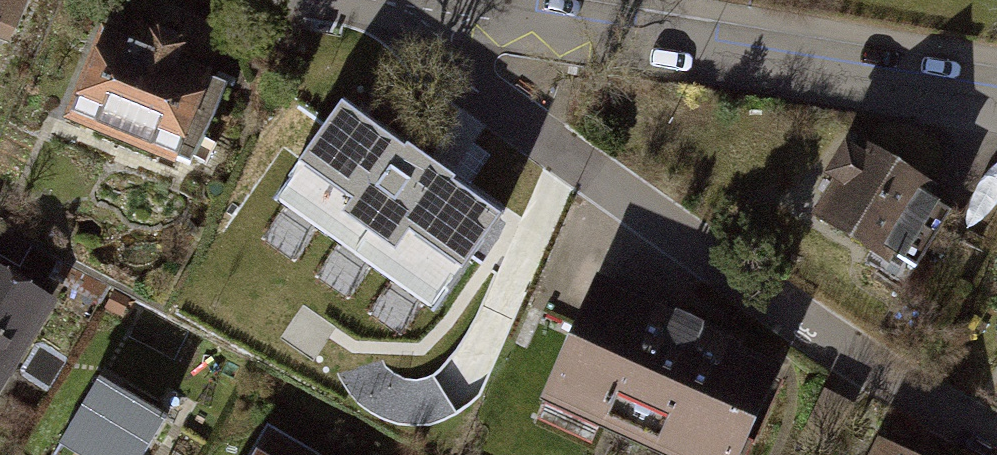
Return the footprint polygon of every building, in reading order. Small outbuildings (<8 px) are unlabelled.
[(13,54),(34,0),(0,0),(0,48),(13,54)] [(169,62),(97,34),(59,133),(180,180),(232,47),(182,28),(169,62)] [(503,213),(342,98),(284,178),(292,184),(280,199),(428,305),(444,283),(450,288),(503,213)] [(945,202),(859,146),(811,217),(898,274),(945,202)] [(0,284),(0,405),(4,408),(58,319),(0,284)] [(606,290),(557,404),(677,454),(763,454),(799,372),(606,290)] [(116,379),(70,454),(163,454),(184,420),(116,379)] [(269,441),(260,454),(294,454),(269,441)] [(869,445),(864,454),(890,454),(869,445)]
